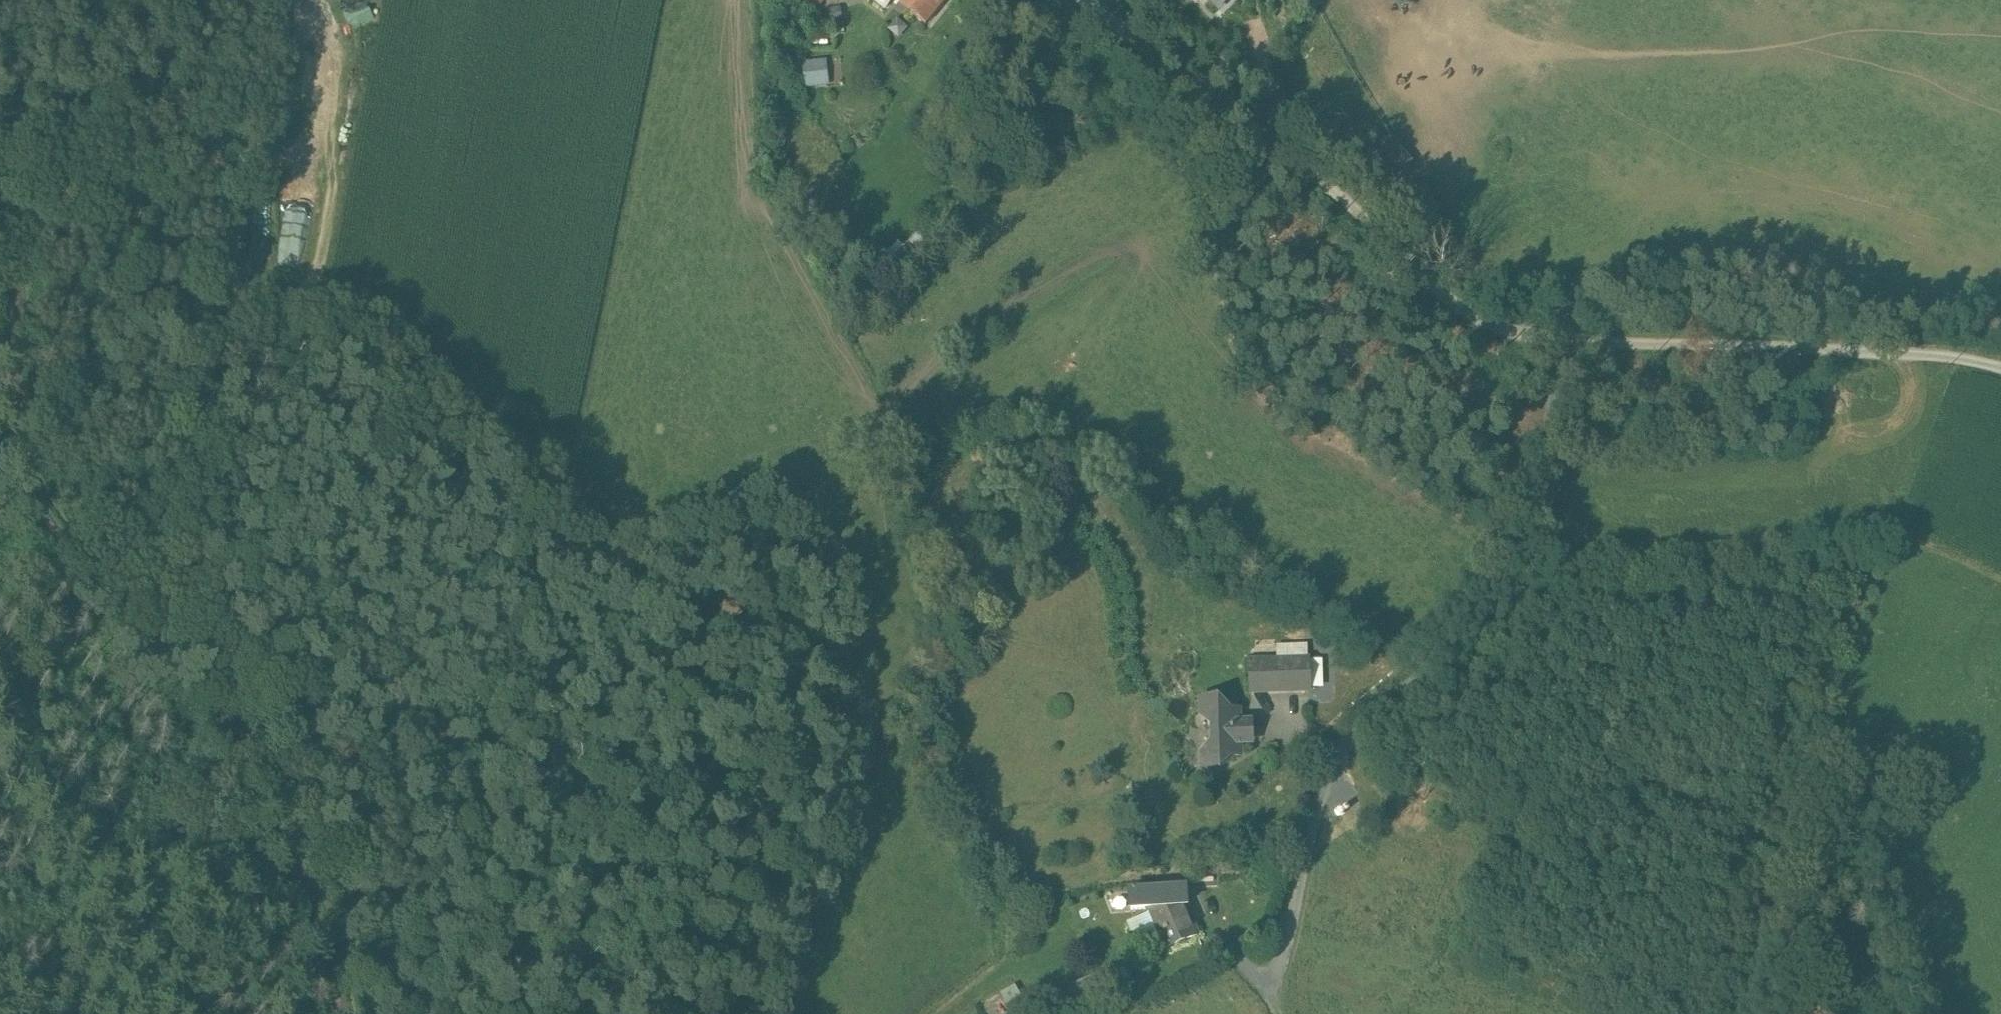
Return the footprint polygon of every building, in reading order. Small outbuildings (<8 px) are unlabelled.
[(379,23),(371,0),(369,0),(339,11),(348,35),(379,23)] [(911,13),(908,17),(923,29),(947,0),(895,0),(911,13)] [(1218,9),(1227,0),(1209,0),(1218,9)] [(827,55),(803,58),(805,85),(830,83),(827,55)] [(1278,647),(1278,660),(1309,660),(1309,646),(1278,647)] [(1278,660),(1264,661),(1265,691),(1310,690),(1309,660),(1278,660)] [(1264,661),(1251,662),(1252,691),(1265,691),(1264,661)] [(1219,699),(1203,716),(1212,725),(1213,742),(1204,752),(1221,768),(1232,756),(1241,755),(1241,744),(1249,743),(1248,721),(1239,722),(1239,710),(1231,709),(1219,699)] [(1152,920),(1147,923),(1152,935),(1158,933),(1165,949),(1197,934),(1182,899),(1150,914),(1152,920)] [(1030,1009),(1020,982),(991,992),(999,1013),(1017,1013),(1030,1009)]
